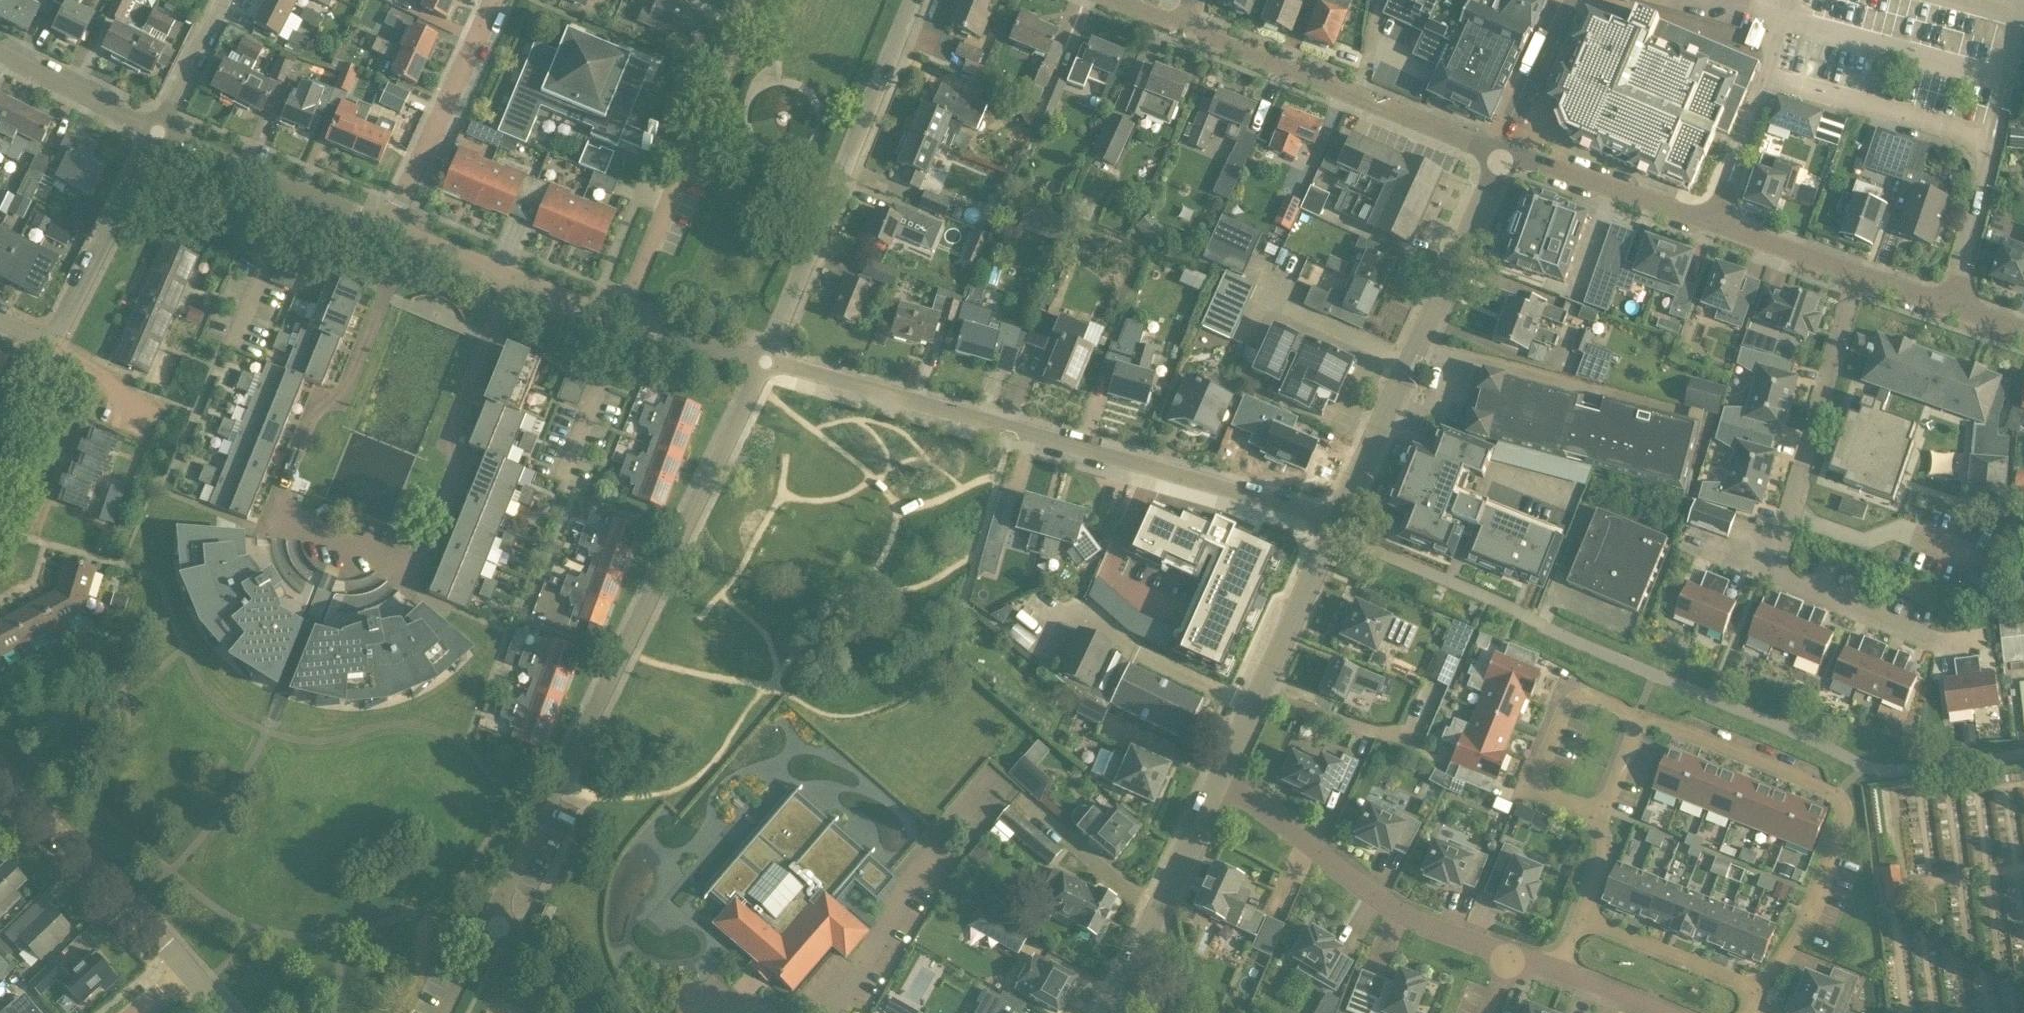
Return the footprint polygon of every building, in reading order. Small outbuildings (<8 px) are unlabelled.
[(5,21),(15,0),(0,0),(0,19),(5,21)] [(5,21),(27,32),(38,10),(36,8),(38,5),(32,2),(33,0),(15,0),(5,21)] [(77,9),(81,0),(55,0),(53,3),(65,9),(54,31),(79,44),(92,16),(77,9)] [(106,15),(122,24),(133,2),(131,1),(131,0),(114,0),(106,15)] [(291,14),(298,0),(267,0),(266,2),(291,14)] [(329,8),(333,0),(313,0),(329,8)] [(421,8),(446,20),(455,0),(425,0),(421,8)] [(649,12),(641,9),(637,20),(674,35),(675,34),(694,42),(697,36),(695,35),(703,17),(680,7),(681,4),(674,1),(674,0),(653,0),(649,12)] [(950,25),(980,38),(985,26),(981,24),(990,1),(988,0),(960,0),(950,25)] [(1217,3),(1247,15),(1253,0),(1219,0),(1217,3)] [(1262,23),(1287,33),(1301,0),(1271,0),(1262,23)] [(1318,4),(1314,15),(1312,15),(1307,28),(1308,28),(1304,38),(1332,49),(1345,15),(1330,9),(1334,0),(1319,0),(1318,4)] [(1532,34),(1478,9),(1459,0),(1393,0),(1386,15),(1455,46),(1445,67),(1443,66),(1430,94),(1491,122),(1504,94),(1503,93),(1517,61),(1519,62),(1532,34)] [(1478,9),(1532,34),(1547,0),(1459,0),(1478,9)] [(291,14),(266,2),(255,25),(279,38),(291,14)] [(154,7),(141,33),(125,67),(139,73),(141,69),(152,74),(157,65),(166,70),(174,52),(165,48),(165,49),(152,43),(154,39),(149,37),(152,31),(168,38),(175,23),(162,17),(164,12),(154,7)] [(320,17),(304,8),(298,20),(314,28),(320,17)] [(1588,12),(1562,73),(1551,100),(1561,104),(1558,111),(1567,135),(1575,138),(1572,144),(1689,193),(1715,131),(1728,136),(1759,63),(1638,12),(1636,17),(1631,15),(1619,20),(1617,25),(1588,12)] [(1021,13),(1009,42),(1046,57),(1056,32),(1035,23),(1036,19),(1021,13)] [(399,32),(404,22),(388,15),(384,25),(399,32)] [(111,60),(125,67),(141,33),(129,27),(128,31),(116,25),(103,50),(113,55),(111,60)] [(412,27),(402,50),(401,51),(426,62),(437,38),(412,27)] [(536,44),(515,96),(499,133),(525,144),(540,107),(593,128),(591,135),(616,146),(619,140),(641,149),(640,150),(649,153),(656,138),(646,134),(646,135),(624,126),(649,67),(629,59),(630,56),(567,31),(558,54),(536,44)] [(309,40),(293,32),(287,43),(303,51),(309,40)] [(401,51),(402,50),(370,36),(366,44),(373,47),(371,51),(396,63),(391,75),(415,86),(426,62),(401,51)] [(262,48),(243,38),(235,55),(254,65),(262,48)] [(1091,42),(1089,48),(1082,46),(1067,83),(1082,90),(1086,80),(1105,88),(1101,99),(1103,100),(1113,77),(1122,54),(1091,42)] [(983,53),(959,43),(948,68),(978,80),(983,68),(977,65),(983,53)] [(237,100),(261,113),(272,91),(281,95),(296,58),(281,52),(278,59),(276,59),(272,68),(267,66),(261,81),(249,75),(237,100)] [(237,100),(249,75),(225,63),(213,88),(237,100)] [(343,64),(334,89),(348,95),(358,70),(343,64)] [(1045,89),(1053,71),(1041,66),(1033,84),(1034,85),(1033,86),(1027,84),(1022,97),(1038,104),(1044,89),(1045,89)] [(1144,67),(1129,103),(1125,114),(1142,120),(1143,117),(1168,126),(1176,104),(1186,79),(1155,67),(1154,71),(1144,67)] [(1051,123),(1065,84),(1050,78),(1035,118),(1051,123)] [(300,83),(293,100),(291,99),(281,124),(293,129),(294,126),(308,132),(316,111),(325,114),(334,90),(314,82),(312,87),(300,83)] [(384,93),(406,103),(410,94),(388,83),(384,93)] [(921,105),(915,120),(911,119),(905,133),(938,147),(948,151),(954,136),(956,137),(961,125),(976,131),(984,112),(968,105),(971,99),(940,86),(930,109),(921,105)] [(991,91),(985,105),(1006,114),(1012,100),(991,91)] [(1223,138),(1236,143),(1240,132),(1243,133),(1244,129),(1247,130),(1256,107),(1238,101),(1239,99),(1236,96),(1232,96),(1231,98),(1217,92),(1212,103),(1205,100),(1194,128),(1188,125),(1184,136),(1189,138),(1186,145),(1204,152),(1217,118),(1229,123),(1223,138)] [(406,103),(384,93),(378,104),(400,114),(406,103)] [(1777,97),(1767,126),(1815,142),(1825,113),(1777,97)] [(0,116),(0,139),(1,140),(0,142),(0,154),(7,157),(30,111),(8,101),(0,116)] [(343,103),(338,115),(337,115),(326,142),(352,154),(364,126),(371,108),(358,102),(355,109),(343,103)] [(1030,126),(1037,109),(1021,103),(1015,120),(1030,126)] [(1284,110),(1275,131),(1268,149),(1293,159),(1300,140),(1313,145),(1321,124),(1284,110)] [(22,151),(35,157),(51,122),(30,111),(7,157),(16,162),(22,151)] [(364,126),(352,154),(379,165),(390,137),(395,125),(380,119),(375,131),(364,126)] [(470,123),(465,136),(498,148),(503,135),(470,123)] [(1894,135),(1877,129),(1864,169),(1881,175),(1894,135)] [(2023,149),(2023,131),(2007,131),(2007,149),(2023,149)] [(899,147),(903,149),(897,164),(906,168),(900,182),(919,190),(925,176),(926,176),(938,147),(905,133),(899,147)] [(1114,168),(1124,146),(1101,134),(1090,157),(1114,168)] [(57,153),(67,158),(56,180),(91,197),(105,169),(82,157),(87,146),(76,141),(76,140),(66,135),(57,153)] [(1881,175),(1903,182),(1917,143),(1894,135),(1888,155),(1881,175)] [(1402,160),(1360,141),(1351,136),(1347,145),(1332,139),(1319,169),(1335,176),(1337,171),(1346,174),(1341,185),(1378,202),(1376,204),(1342,189),(1341,189),(1333,208),(1332,210),(1367,226),(1406,244),(1421,212),(1439,174),(1403,157),(1402,160)] [(1922,176),(1931,148),(1917,143),(1903,182),(1916,186),(1899,235),(1932,246),(1948,199),(1936,195),(1940,182),(1922,176)] [(593,173),(604,177),(613,154),(600,149),(599,152),(586,147),(578,165),(594,172),(593,173)] [(478,159),(479,156),(460,149),(443,191),(475,204),(491,165),(478,159)] [(1759,170),(1748,201),(1750,202),(1749,205),(1760,209),(1762,206),(1775,211),(1782,191),(1786,193),(1790,181),(1795,183),(1801,168),(1764,155),(1759,170)] [(1228,200),(1245,162),(1231,156),(1229,156),(1212,194),(1228,200)] [(504,170),(491,165),(475,204),(507,217),(514,201),(527,207),(537,181),(524,176),(525,175),(505,167),(504,170)] [(27,172),(15,195),(16,195),(26,200),(31,202),(42,179),(27,172)] [(604,177),(593,173),(588,185),(612,194),(617,182),(604,177)] [(550,186),(537,181),(527,207),(540,211),(533,228),(566,241),(582,201),(568,196),(569,193),(550,186)] [(1878,205),(1882,193),(1859,184),(1854,198),(1844,194),(1837,214),(1847,218),(1841,234),(1845,235),(1846,239),(1853,241),(1856,239),(1873,245),(1886,208),(1878,205)] [(1322,217),(1332,193),(1314,185),(1303,209),(1322,217)] [(925,190),(918,207),(944,218),(951,202),(925,190)] [(14,197),(0,191),(0,213),(6,216),(14,197)] [(1519,217),(1515,228),(1511,239),(1516,241),(1507,266),(1519,270),(1519,271),(1532,275),(1544,279),(1545,277),(1564,284),(1588,215),(1569,209),(1570,207),(1558,203),(1558,202),(1544,197),(1544,198),(1532,194),(1524,219),(1519,217)] [(17,197),(9,213),(24,219),(31,203),(17,197)] [(582,201),(566,241),(598,254),(615,212),(596,204),(595,206),(582,201)] [(861,236),(888,247),(892,236),(913,244),(919,230),(936,237),(941,224),(892,203),(887,214),(876,209),(871,223),(866,224),(861,236)] [(1288,205),(1272,238),(1284,243),(1299,210),(1298,210),(1288,205)] [(46,234),(52,222),(37,214),(31,227),(46,234)] [(1221,217),(1211,238),(1251,257),(1261,235),(1221,217)] [(52,222),(46,234),(45,237),(65,247),(73,232),(52,222)] [(1617,288),(1625,264),(1635,234),(1612,226),(1585,304),(1608,312),(1617,288)] [(978,230),(969,260),(981,264),(990,234),(978,230)] [(0,232),(0,278),(1,278),(19,241),(0,232)] [(1625,264),(1617,288),(1631,293),(1634,283),(1656,291),(1659,281),(1671,247),(1663,244),(1664,241),(1649,236),(1638,268),(1625,264)] [(38,251),(19,241),(1,278),(19,288),(38,251)] [(2007,241),(1993,278),(2013,285),(2012,289),(2023,293),(2023,291),(2023,247),(2007,241)] [(151,272),(184,287),(196,258),(164,244),(151,272)] [(1671,247),(1659,281),(1671,285),(1667,295),(1677,298),(1673,308),(1688,313),(1696,288),(1683,284),(1694,252),(1679,247),(1678,250),(1671,247)] [(58,261),(38,251),(19,288),(39,298),(58,261)] [(1349,277),(1348,278),(1380,292),(1378,291),(1384,279),(1389,281),(1396,266),(1366,252),(1359,267),(1355,265),(1349,277)] [(1343,276),(1347,265),(1329,256),(1324,268),(1343,276)] [(284,259),(274,283),(291,289),(300,266),(284,259)] [(898,272),(867,260),(861,277),(892,289),(898,272)] [(1750,304),(1737,299),(1746,272),(1731,267),(1729,270),(1718,266),(1704,305),(1719,311),(1716,320),(1741,329),(1750,304)] [(184,287),(151,272),(139,301),(171,316),(184,287)] [(1224,273),(1201,326),(1230,339),(1237,323),(1218,314),(1228,291),(1248,300),(1254,286),(1224,273)] [(329,277),(321,297),(353,310),(361,291),(329,277)] [(858,278),(855,283),(844,278),(837,295),(839,296),(831,316),(853,325),(854,322),(857,324),(863,310),(860,309),(871,283),(858,278)] [(1348,278),(1343,289),(1341,288),(1338,294),(1329,290),(1327,295),(1311,287),(1302,306),(1325,316),(1327,313),(1361,329),(1377,294),(1379,294),(1380,292),(1348,278)] [(937,289),(931,312),(899,303),(891,334),(894,335),(893,337),(911,342),(911,340),(929,345),(936,319),(952,324),(959,297),(937,289)] [(1797,291),(1796,295),(1794,294),(1792,298),(1767,290),(1757,319),(1782,328),(1781,330),(1806,339),(1808,332),(1815,335),(1821,317),(1814,315),(1818,303),(1812,300),(1813,296),(1797,291)] [(1511,302),(1507,314),(1524,320),(1524,324),(1538,328),(1542,319),(1563,327),(1568,314),(1521,296),(1517,304),(1511,302)] [(353,310),(321,297),(313,316),(345,330),(353,310)] [(139,301),(126,330),(158,345),(171,316),(139,301)] [(957,323),(962,325),(954,354),(990,364),(992,355),(999,357),(1002,346),(1015,350),(1020,330),(989,322),(992,312),(962,303),(957,323)] [(1073,391),(1089,351),(1080,347),(1087,328),(1059,317),(1057,320),(1037,312),(1024,344),(1044,352),(1041,358),(1051,362),(1044,379),(1073,391)] [(1524,320),(1507,314),(1497,340),(1529,352),(1533,342),(1545,347),(1546,344),(1555,348),(1559,337),(1538,329),(1538,328),(1524,324),(1524,320)] [(1678,334),(1682,321),(1662,314),(1657,328),(1678,334)] [(303,324),(300,334),(337,349),(345,330),(313,316),(309,327),(303,324)] [(1273,326),(1260,354),(1245,347),(1244,353),(1245,360),(1249,365),(1254,368),(1253,371),(1274,380),(1268,392),(1322,416),(1327,403),(1333,406),(1353,362),(1273,326)] [(1575,339),(1592,344),(1595,335),(1579,329),(1575,339)] [(158,345),(126,330),(113,359),(146,373),(158,345)] [(1755,352),(1755,350),(1760,336),(1748,331),(1742,347),(1755,352)] [(291,337),(279,332),(272,349),(285,354),(291,337)] [(300,334),(292,353),(329,368),(337,349),(300,334)] [(1984,424),(1985,426),(1974,425),(1972,457),(1971,457),(1967,502),(2005,505),(2010,439),(1998,438),(1999,418),(2011,385),(2000,381),(2000,380),(1985,375),(1985,373),(1968,367),(1967,369),(1912,350),(1913,348),(1896,342),(1895,344),(1880,338),(1878,342),(1857,335),(1851,353),(1872,361),(1864,382),(1882,388),(1877,403),(1864,399),(1861,410),(1862,410),(1860,417),(1850,413),(1830,471),(1847,477),(1844,484),(1894,502),(1914,444),(1910,443),(1916,426),(1883,415),(1891,391),(1984,424)] [(1592,344),(1575,339),(1571,350),(1587,356),(1592,344)] [(1130,359),(1127,369),(1116,366),(1108,396),(1144,406),(1152,376),(1146,375),(1152,350),(1136,346),(1132,360),(1130,359)] [(507,350),(499,370),(532,383),(540,363),(507,350)] [(1753,394),(1790,404),(1797,379),(1791,377),(1795,365),(1742,350),(1738,365),(1758,377),(1753,394)] [(329,368),(292,353),(285,370),(304,381),(321,388),(329,368)] [(262,377),(259,383),(297,399),(304,381),(285,370),(267,363),(262,377)] [(532,383),(499,370),(492,389),(524,402),(532,383)] [(1692,408),(1688,421),(1603,399),(1600,411),(1583,406),(1583,399),(1506,378),(1506,377),(1485,371),(1480,392),(1484,393),(1478,416),(1474,414),(1468,435),(1489,441),(1489,440),(1683,491),(1704,411),(1718,415),(1726,387),(1692,378),(1685,406),(1692,408)] [(585,381),(568,375),(559,399),(575,405),(585,381)] [(1202,380),(1199,384),(1185,378),(1166,421),(1168,422),(1182,421),(1214,435),(1230,397),(1217,392),(1218,387),(1216,382),(1212,379),(1207,378),(1202,380)] [(251,404),(288,419),(297,399),(259,383),(252,399),(251,404)] [(492,389),(484,408),(522,424),(525,415),(520,413),(524,402),(492,389)] [(1726,410),(1721,425),(1774,439),(1777,427),(1783,429),(1790,404),(1753,394),(1749,411),(1726,410)] [(668,396),(664,407),(661,404),(655,410),(645,406),(642,415),(690,433),(699,408),(668,396)] [(1246,432),(1249,425),(1270,433),(1261,453),(1261,454),(1266,456),(1265,459),(1280,466),(1281,462),(1303,472),(1315,443),(1289,432),(1294,420),(1258,404),(1244,398),(1232,426),(1246,432)] [(106,431),(114,416),(86,403),(79,418),(106,431)] [(288,419),(251,404),(242,424),(280,439),(288,419)] [(2014,405),(2006,429),(2017,433),(2019,434),(2020,434),(2022,426),(2023,420),(2023,409),(2014,405)] [(484,408),(476,428),(514,443),(522,424),(484,408)] [(690,433),(642,415),(639,425),(648,429),(649,437),(653,437),(650,446),(680,458),(690,433)] [(107,433),(80,419),(73,433),(100,447),(107,433)] [(234,444),(272,460),(280,439),(242,424),(238,435),(234,444)] [(1774,439),(1721,425),(1717,441),(1737,452),(1732,469),(1768,479),(1775,454),(1770,453),(1774,439)] [(514,443),(476,428),(468,448),(485,455),(506,462),(514,443)] [(536,437),(524,432),(518,448),(530,453),(536,437)] [(101,449),(74,436),(68,450),(95,462),(101,449)] [(272,460),(234,444),(226,465),(263,480),(272,460)] [(627,456),(623,465),(671,483),(680,458),(650,446),(646,457),(642,454),(636,459),(627,456)] [(90,461),(64,448),(59,459),(57,460),(84,474),(90,461)] [(1562,539),(1488,509),(1462,499),(1451,528),(1445,525),(1467,469),(1436,457),(1437,456),(1435,455),(1434,457),(1421,452),(1416,464),(1411,462),(1398,495),(1403,497),(1398,510),(1411,515),(1406,527),(1411,529),(1406,541),(1452,559),(1462,534),(1474,538),(1466,560),(1517,580),(1518,578),(1543,587),(1562,539)] [(506,462),(485,455),(477,475),(515,490),(524,469),(506,462)] [(85,475),(57,462),(51,474),(79,487),(85,475)] [(217,470),(205,465),(198,482),(210,487),(217,470)] [(263,480),(226,465),(217,485),(255,500),(263,480)] [(671,483),(623,465),(620,475),(630,478),(630,486),(634,486),(631,496),(662,508),(671,483)] [(1768,479),(1732,469),(1727,486),(1704,485),(1700,501),(1753,515),(1756,503),(1761,504),(1768,479)] [(477,475),(469,495),(507,510),(515,490),(477,475)] [(79,490),(52,476),(45,491),(72,505),(79,490)] [(121,498),(130,501),(137,484),(128,480),(121,498)] [(255,500),(217,485),(209,505),(247,521),(255,500)] [(528,508),(535,491),(524,486),(516,504),(528,508)] [(469,495),(461,515),(499,530),(507,510),(469,495)] [(1040,555),(1054,505),(1026,497),(1017,529),(1032,533),(1027,551),(1040,555)] [(1696,502),(1688,525),(1728,540),(1736,516),(1696,502)] [(1855,504),(1851,515),(1863,519),(1866,507),(1855,504)] [(996,505),(987,540),(999,543),(1008,508),(996,505)] [(1083,514),(1054,505),(1040,555),(1054,559),(1059,541),(1070,544),(1069,546),(1074,548),(1084,561),(1099,550),(1080,525),(1083,514)] [(1128,553),(1160,567),(1161,566),(1163,560),(1193,573),(1204,549),(1220,556),(1182,640),(1176,653),(1214,670),(1215,670),(1221,657),(1225,659),(1232,643),(1234,644),(1242,627),(1243,628),(1244,627),(1255,601),(1256,600),(1254,599),(1262,583),(1260,582),(1267,566),(1267,565),(1262,563),(1269,550),(1267,550),(1232,534),(1233,531),(1231,530),(1234,524),(1219,517),(1215,523),(1213,522),(1212,526),(1210,529),(1194,522),(1192,527),(1180,521),(1182,517),(1180,516),(1179,520),(1177,523),(1161,516),(1159,521),(1147,516),(1149,511),(1147,510),(1146,514),(1128,553)] [(1668,540),(1599,511),(1568,585),(1637,613),(1668,540)] [(499,530),(461,515),(453,535),(491,550),(499,530)] [(585,527),(582,535),(629,553),(638,528),(608,517),(603,528),(600,525),(594,531),(585,527)] [(244,538),(212,535),(184,533),(186,556),(181,556),(183,583),(189,583),(197,600),(192,602),(202,627),(207,625),(220,638),(216,642),(234,662),(238,659),(254,668),(252,672),(275,686),(298,630),(277,617),(279,614),(280,612),(274,599),(275,600),(276,600),(277,601),(278,601),(279,601),(280,601),(282,600),(283,599),(284,598),(285,597),(285,595),(285,594),(285,593),(284,592),(270,571),(261,577),(255,569),(248,561),(246,561),(244,538)] [(516,537),(504,533),(498,550),(510,554),(516,537)] [(453,535),(445,555),(483,570),(491,550),(453,535)] [(629,553),(582,535),(578,546),(588,550),(588,558),(592,558),(589,566),(620,578),(629,553)] [(1001,557),(1004,545),(989,542),(987,555),(1001,557)] [(445,555),(437,575),(475,590),(483,570),(445,555)] [(56,592),(87,601),(96,569),(65,560),(56,592)] [(589,566),(585,577),(582,574),(576,580),(566,577),(563,585),(610,603),(620,578),(589,566)] [(1707,573),(1701,589),(1688,584),(1674,616),(1699,626),(1719,578),(1707,573)] [(475,590),(437,575),(429,595),(467,610),(475,590)] [(1719,578),(1699,626),(1724,636),(1736,604),(1724,599),(1730,582),(1719,578)] [(497,585),(485,580),(479,596),(491,601),(497,585)] [(610,603),(563,585),(560,595),(569,599),(570,607),(574,607),(571,616),(601,628),(610,603)] [(1089,605),(1155,644),(1167,623),(1139,607),(1137,610),(1099,588),(1089,605)] [(56,592),(40,600),(59,637),(70,631),(66,623),(83,615),(87,601),(56,592)] [(1781,595),(1774,610),(1761,605),(1748,637),(1773,647),(1793,599),(1781,595)] [(1803,604),(1793,599),(1773,647),(1797,657),(1816,609),(1815,609),(1809,624),(1797,620),(1803,604)] [(59,637),(40,600),(14,614),(29,643),(44,635),(48,643),(59,637)] [(1389,619),(1388,620),(1355,605),(1340,637),(1374,652),(1380,638),(1406,649),(1414,631),(1389,619)] [(315,637),(304,665),(293,694),(319,700),(320,694),(338,699),(338,705),(365,702),(365,697),(384,696),(386,701),(411,691),(409,686),(426,679),(430,683),(450,666),(447,661),(464,647),(422,611),(419,608),(401,624),(401,622),(398,622),(393,623),(387,624),(380,626),(377,614),(353,620),(350,621),(348,624),(348,628),(351,630),(354,631),(354,632),(341,637),(341,643),(315,637)] [(1827,613),(1816,609),(1797,657),(1821,667),(1834,635),(1821,629),(1827,613)] [(0,621),(0,658),(18,649),(22,657),(34,651),(29,643),(14,614),(0,621)] [(2001,640),(2023,637),(2023,614),(1998,618),(2001,640)] [(1448,687),(1472,629),(1453,621),(1439,653),(1436,652),(1425,678),(1448,687)] [(1078,629),(1057,673),(1054,679),(1082,701),(1076,714),(1100,726),(1111,704),(1182,739),(1200,702),(1128,667),(1127,668),(1105,657),(1111,645),(1078,629)] [(1865,637),(1858,653),(1845,648),(1832,680),(1856,690),(1876,642),(1865,637)] [(525,649),(522,657),(569,674),(579,649),(548,638),(544,649),(540,646),(534,652),(525,649)] [(1876,642),(1856,690),(1880,700),(1900,652),(1899,652),(1893,667),(1881,663),(1887,647),(1876,642)] [(1471,664),(1470,666),(1465,664),(1461,672),(1467,674),(1467,676),(1524,699),(1528,701),(1539,672),(1527,667),(1532,655),(1508,645),(1503,657),(1493,654),(1487,670),(1471,664)] [(1900,652),(1880,700),(1904,710),(1917,678),(1905,672),(1911,656),(1900,652)] [(569,674),(522,657),(518,667),(528,671),(528,679),(533,679),(529,688),(560,700),(569,674)] [(1995,673),(1981,675),(1979,658),(1967,659),(1974,711),(2000,707),(1995,673)] [(1955,661),(1957,678),(1943,680),(1948,714),(1974,711),(1967,659),(1955,661)] [(1331,661),(1324,679),(1320,679),(1317,687),(1319,691),(1318,694),(1343,704),(1350,686),(1376,696),(1382,680),(1331,661)] [(1524,699),(1467,676),(1461,673),(1458,682),(1467,685),(1466,688),(1482,694),(1475,710),(1513,727),(1524,699)] [(506,698),(503,707),(551,725),(560,700),(529,688),(525,699),(522,695),(516,701),(506,698)] [(1377,725),(1382,710),(1354,701),(1349,716),(1377,725)] [(551,725),(503,707),(500,717),(510,720),(510,728),(514,728),(511,738),(541,750),(551,725)] [(1453,720),(1452,722),(1446,720),(1442,728),(1445,729),(1503,753),(1513,727),(1475,710),(1468,726),(1453,720)] [(1503,753),(1445,729),(1440,741),(1456,747),(1449,764),(1458,768),(1453,780),(1478,790),(1483,777),(1495,782),(1506,754),(1503,753)] [(1039,739),(1024,760),(1038,770),(1053,749),(1039,739)] [(1114,753),(1113,756),(1100,750),(1090,773),(1103,779),(1102,781),(1151,802),(1167,767),(1131,751),(1128,759),(1114,753)] [(1681,799),(1696,760),(1686,756),(1686,757),(1669,751),(1654,789),(1681,799)] [(1332,781),(1345,787),(1356,763),(1342,757),(1338,766),(1320,758),(1316,767),(1291,755),(1282,774),(1286,776),(1283,782),(1293,787),(1291,791),(1322,805),(1332,781)] [(1023,759),(1010,773),(1041,801),(1054,787),(1023,759)] [(1696,760),(1681,799),(1706,809),(1720,771),(1706,765),(1707,764),(1696,760)] [(1720,771),(1706,809),(1733,820),(1749,780),(1738,776),(1738,778),(1720,771)] [(1759,784),(1749,780),(1733,820),(1758,829),(1773,791),(1758,786),(1759,784)] [(773,976),(793,993),(831,949),(845,961),(869,934),(835,905),(854,883),(876,901),(895,879),(791,789),(704,890),(726,909),(711,926),(752,961),(748,966),(767,983),(773,976)] [(1790,798),(1773,791),(1758,829),(1785,840),(1801,800),(1791,796),(1790,798)] [(1811,804),(1801,800),(1785,840),(1812,851),(1827,813),(1810,806),(1811,804)] [(1511,817),(1517,820),(1529,824),(1534,812),(1516,805),(1511,817)] [(995,822),(998,824),(989,834),(1004,847),(1013,836),(1049,867),(1061,852),(1008,807),(995,822)] [(1115,809),(1105,821),(1089,808),(1084,807),(1078,808),(1074,812),(1072,816),(1072,822),(1074,827),(1114,860),(1139,830),(1115,809)] [(1419,826),(1393,812),(1390,819),(1368,808),(1354,835),(1358,837),(1356,840),(1359,842),(1360,846),(1368,851),(1373,849),(1376,851),(1378,847),(1389,853),(1391,849),(1404,855),(1419,826)] [(1653,813),(1646,810),(1641,822),(1649,825),(1653,813)] [(1664,837),(1650,831),(1645,843),(1660,849),(1664,837)] [(1685,842),(1684,845),(1691,848),(1699,851),(1699,850),(1700,848),(1703,840),(1689,834),(1685,842)] [(1473,889),(1486,858),(1459,847),(1456,854),(1434,845),(1422,873),(1426,874),(1424,878),(1427,879),(1429,884),(1437,887),(1442,885),(1445,887),(1447,883),(1458,888),(1460,884),(1473,889)] [(1495,904),(1496,909),(1505,912),(1509,910),(1521,915),(1527,900),(1530,902),(1537,887),(1533,885),(1539,871),(1514,860),(1518,852),(1504,846),(1492,873),(1505,878),(1495,904)] [(1691,848),(1688,855),(1699,859),(1702,852),(1699,851),(1691,848)] [(1758,854),(1743,849),(1739,860),(1754,865),(1758,854)] [(1732,864),(1717,858),(1713,869),(1727,874),(1732,864)] [(0,869),(0,916),(19,898),(13,891),(24,881),(6,862),(0,869)] [(1242,908),(1249,894),(1238,889),(1242,880),(1213,866),(1192,909),(1222,923),(1223,922),(1234,928),(1234,927),(1253,935),(1261,917),(1242,908)] [(1626,915),(1641,875),(1618,866),(1604,903),(1619,909),(1618,912),(1626,915)] [(1883,869),(1887,903),(1905,900),(1900,867),(1883,869)] [(1095,892),(1062,875),(1052,869),(1034,903),(1078,925),(1077,927),(1095,937),(1115,899),(1097,889),(1095,892)] [(1803,872),(1796,869),(1792,881),(1799,883),(1803,872)] [(1662,883),(1641,875),(1626,915),(1634,918),(1635,915),(1648,920),(1662,883)] [(1776,881),(1761,876),(1757,887),(1772,892),(1776,881)] [(1662,883),(1648,920),(1663,926),(1662,929),(1669,932),(1684,892),(1662,883)] [(1684,892),(1669,932),(1691,940),(1707,900),(1684,892)] [(1731,910),(1707,900),(1691,940),(1701,944),(1702,942),(1716,947),(1731,910)] [(25,913),(3,934),(20,951),(25,946),(38,960),(70,930),(49,907),(33,922),(25,913)] [(976,909),(967,926),(1018,955),(1028,938),(976,909)] [(1731,910),(1716,947),(1730,953),(1729,956),(1737,959),(1753,919),(1731,910)] [(1265,918),(1252,948),(1269,955),(1282,926),(1265,918)] [(1776,928),(1753,919),(1737,959),(1745,962),(1746,959),(1762,965),(1776,928)] [(1312,970),(1308,977),(1335,992),(1351,963),(1337,955),(1340,951),(1329,945),(1331,942),(1328,940),(1327,935),(1319,931),(1314,932),(1311,930),(1309,934),(1306,932),(1291,958),(1312,970)] [(93,954),(74,971),(60,956),(48,967),(80,1002),(111,974),(106,969),(109,966),(99,954),(95,957),(93,954)] [(1019,984),(1015,990),(1056,1012),(1057,1012),(1075,980),(1034,957),(1019,984)] [(1,983),(13,970),(0,958),(0,982),(1,983)] [(1799,996),(1838,1012),(1845,1012),(1858,980),(1834,971),(1830,983),(1808,974),(1799,996)] [(1423,986),(1417,984),(1418,980),(1399,972),(1393,986),(1383,982),(1377,999),(1354,990),(1346,1011),(1350,1012),(1413,1012),(1423,986)] [(41,995),(50,987),(39,976),(30,984),(41,995)] [(982,1005),(978,1012),(1001,1012),(998,1012),(1004,1002),(982,990),(976,1001),(982,1005)] [(1316,1012),(1335,1012),(1342,999),(1327,991),(1316,1012)] [(1799,996),(1792,1012),(1838,1012),(1799,996)] [(4,1012),(5,1012),(35,1012),(22,998),(4,1012)]
